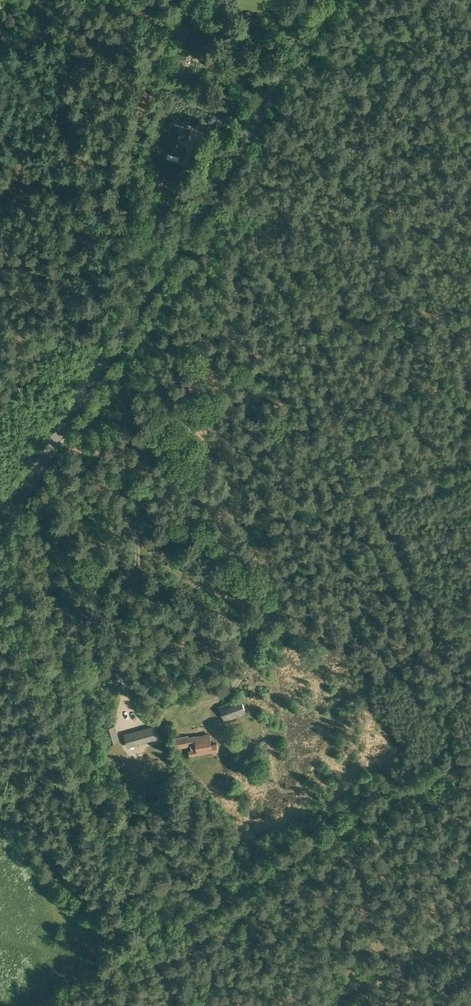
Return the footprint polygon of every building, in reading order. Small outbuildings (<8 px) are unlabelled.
[(208,33),(198,33),(190,47),(194,55),(204,55),(213,41),(208,33)] [(185,61),(186,55),(175,53),(173,59),(185,61)] [(179,66),(179,79),(193,78),(193,65),(179,66)] [(205,121),(202,131),(208,133),(211,123),(205,121)] [(190,128),(173,124),(167,150),(183,155),(190,128)] [(220,706),(225,719),(246,711),(241,698),(220,706)] [(108,743),(119,740),(115,724),(104,727),(108,743)] [(157,737),(154,726),(125,734),(128,745),(157,737)] [(175,748),(191,745),(191,748),(188,749),(189,755),(198,754),(198,751),(212,749),(213,751),(219,750),(217,742),(212,743),(210,734),(196,736),(195,735),(189,736),(188,735),(173,737),(175,748)]
